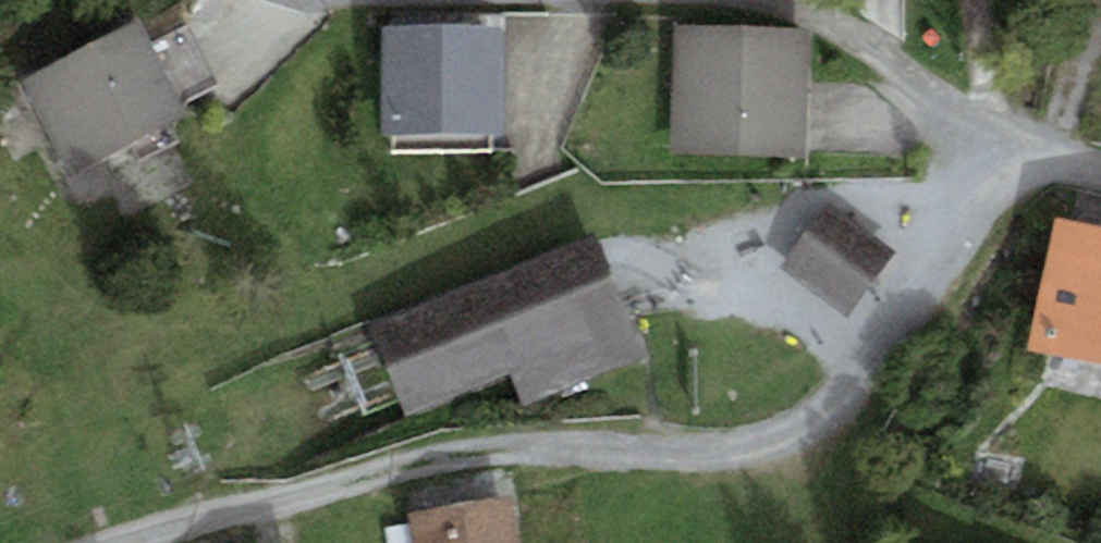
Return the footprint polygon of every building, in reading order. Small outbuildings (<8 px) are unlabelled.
[(13,88),(57,171),(156,119),(112,36),(13,88)] [(795,37),(672,37),(672,154),(795,154),(795,37)] [(471,39),(364,42),(367,137),(474,134),(471,39)] [(815,215),(774,272),(836,317),(877,259),(815,215)] [(1056,219),(1027,351),(1100,367),(1100,228),(1056,219)] [(574,257),(368,348),(399,418),(504,371),(518,402),(619,357),(574,257)] [(401,529),(404,542),(498,542),(492,510),(401,529)]
